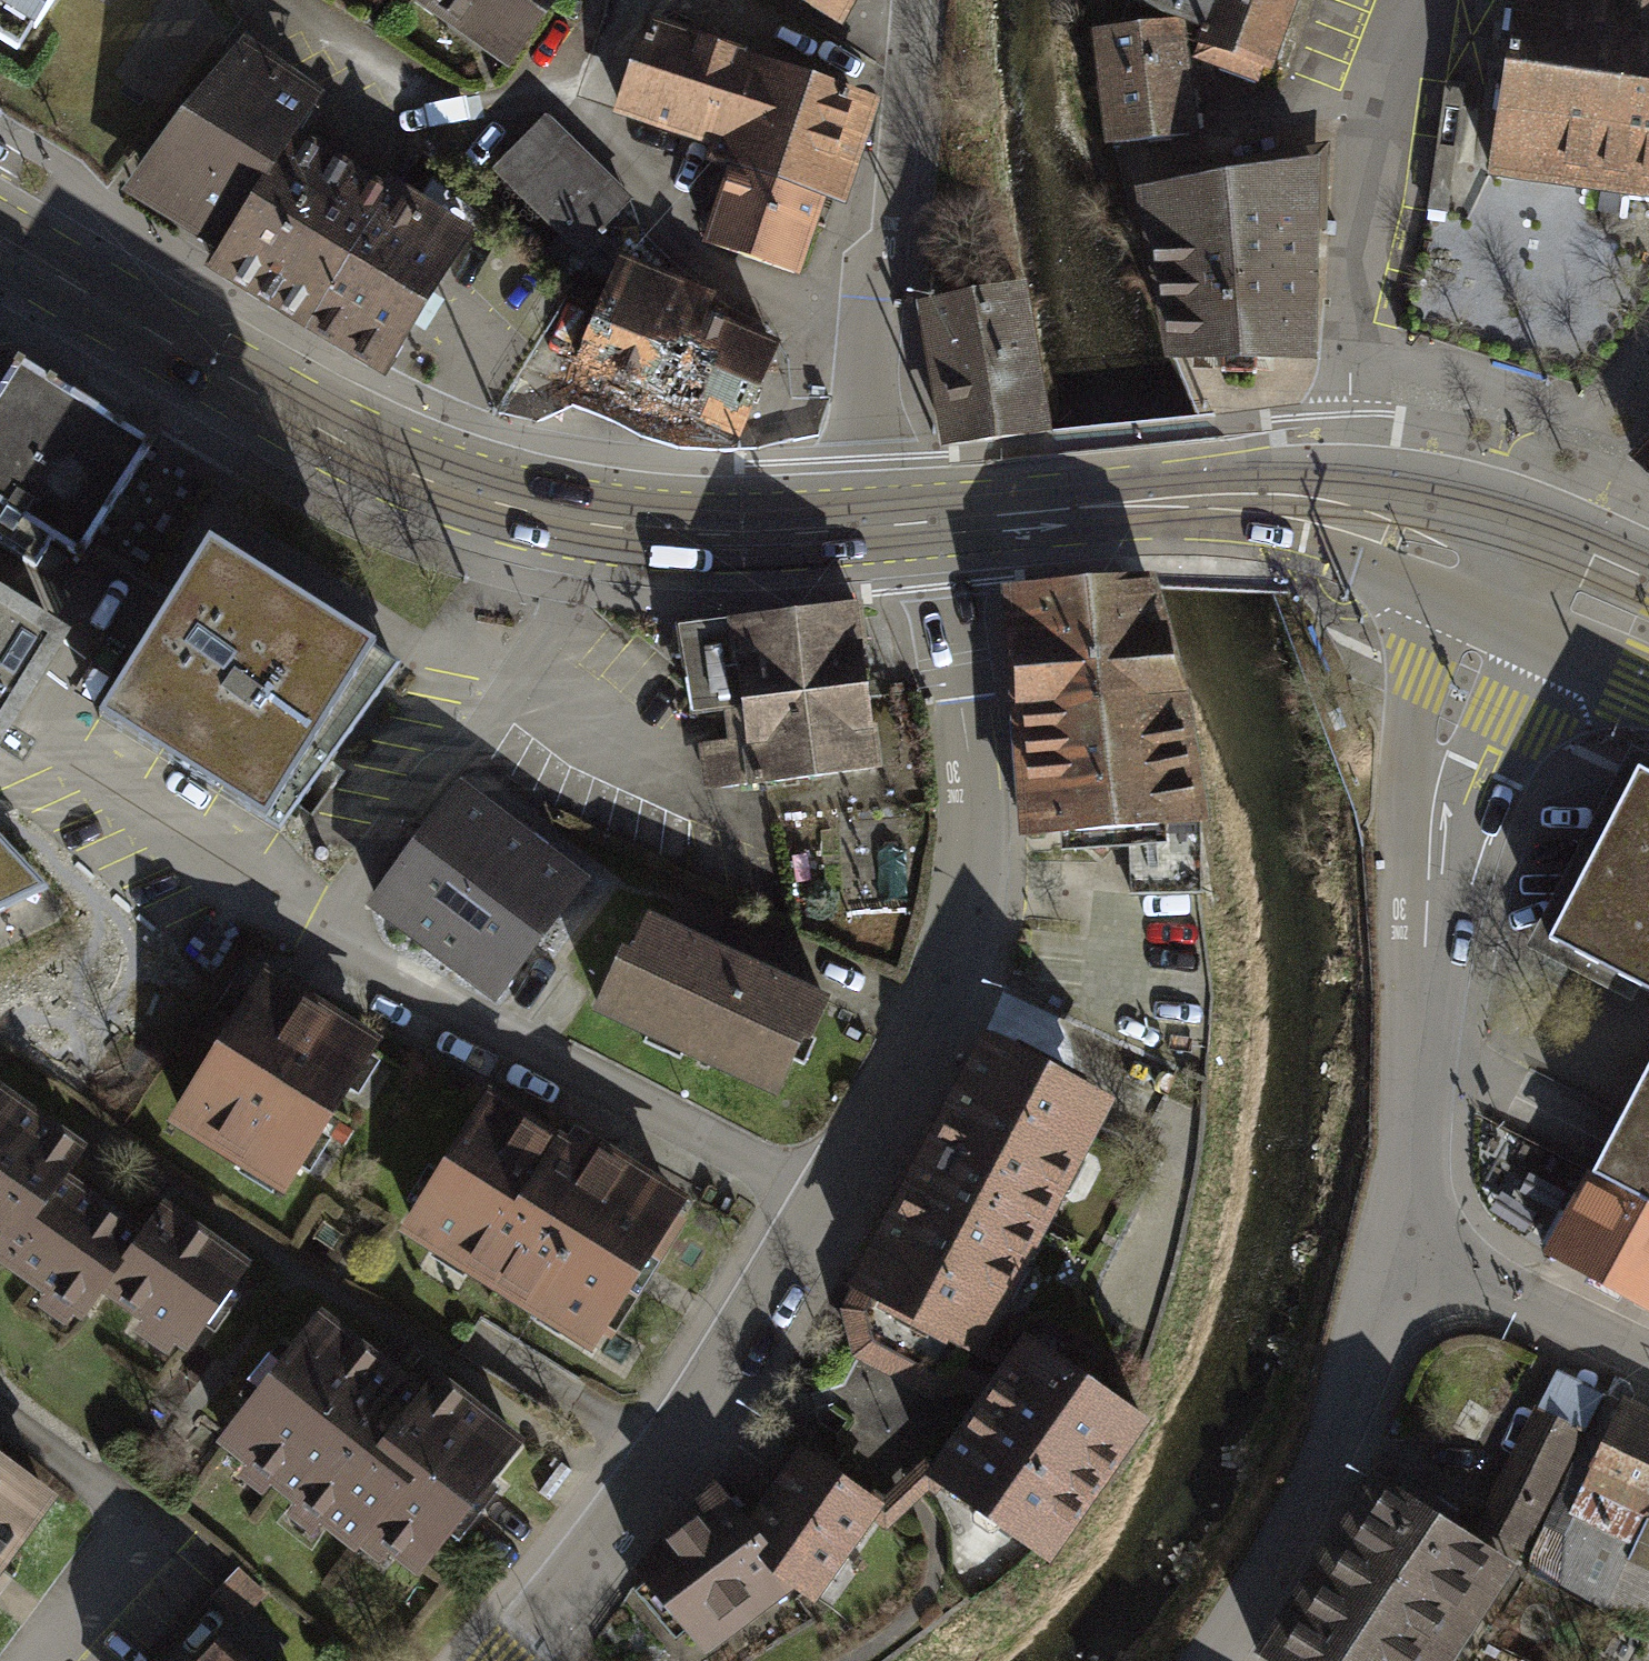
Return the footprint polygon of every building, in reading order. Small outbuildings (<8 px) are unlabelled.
[(15,44),(43,0),(0,0),(0,34),(15,44)] [(510,75),(565,0),(408,0),(510,75)] [(838,34),(858,0),(778,0),(838,34)] [(1133,12),(1202,36),(1189,72),(1259,96),(1264,81),(1272,84),(1294,19),(1301,0),(1137,0),(1133,12)] [(1494,192),(1612,208),(1648,213),(1648,0),(1521,0),(1494,192)] [(877,104),(647,24),(614,119),(708,152),(703,166),(728,175),(702,249),(794,281),(822,202),(840,209),(877,104)] [(1182,33),(1090,45),(1105,162),(1117,160),(1197,150),(1182,33)] [(213,262),(309,324),(395,183),(297,124),(320,88),(244,34),(133,191),(222,247),(213,262)] [(752,448),(792,347),(718,319),(727,295),(645,263),(617,238),(636,191),(554,114),(496,175),(614,286),(574,390),(671,428),(686,412),(703,429),(752,448)] [(1317,166),(1139,194),(1164,370),(1310,368),(1316,185),(1317,166)] [(472,234),(395,183),(309,324),(385,371),(472,234)] [(1029,281),(920,299),(944,450),(1053,432),(1029,281)] [(149,443),(22,362),(0,396),(0,541),(33,562),(50,537),(78,554),(128,477),(149,443)] [(1633,458),(1648,472),(1648,440),(1633,458)] [(384,661),(208,550),(89,737),(266,848),(384,661)] [(1005,590),(1024,839),(1064,838),(1065,851),(1116,848),(1131,848),(1133,886),(1203,886),(1203,829),(1215,825),(1160,581),(1005,590)] [(694,782),(869,761),(849,599),(660,622),(666,673),(680,671),(684,707),(715,703),(719,737),(689,741),(694,782)] [(68,650),(0,609),(0,763),(68,650)] [(1634,765),(1544,938),(1648,993),(1648,772),(1634,765)] [(367,911),(493,1009),(591,884),(465,786),(367,911)] [(27,885),(0,853),(0,898),(27,885)] [(779,1106),(807,1047),(815,1050),(835,1005),(654,922),(637,959),(626,955),(596,1022),(779,1106)] [(285,1207),(381,1055),(269,984),(172,1136),(285,1207)] [(992,1330),(1118,1088),(984,1021),(846,1278),(854,1283),(846,1301),(849,1326),(853,1354),(933,1397),(969,1383),(974,1394),(1010,1341),(992,1330)] [(1592,1169),(1648,1198),(1648,1063),(1592,1169)] [(76,1164),(95,1137),(1,1070),(0,1071),(0,1250),(9,1257),(76,1164)] [(596,1363),(687,1214),(494,1096),(402,1245),(596,1363)] [(91,1317),(113,1287),(139,1252),(131,1247),(151,1219),(76,1164),(9,1257),(91,1317)] [(1585,1165),(1541,1252),(1648,1306),(1648,1198),(1592,1169),(1585,1165)] [(192,1342),(256,1251),(171,1191),(151,1219),(131,1247),(139,1252),(113,1287),(147,1310),(139,1322),(173,1346),(181,1335),(192,1342)] [(326,1300),(222,1433),(362,1542),(365,1538),(385,1554),(392,1544),(424,1570),(532,1432),(442,1363),(429,1380),(326,1300)] [(1024,1323),(1010,1341),(974,1394),(930,1458),(924,1467),(944,1481),(1050,1556),(1153,1413),(1024,1323)] [(1467,1527),(1520,1559),(1539,1524),(1608,1394),(1557,1366),(1467,1527)] [(1608,1394),(1539,1524),(1566,1538),(1559,1583),(1648,1636),(1648,1414),(1608,1394)] [(872,1519),(885,1499),(799,1440),(750,1515),(718,1478),(671,1524),(632,1563),(705,1649),(797,1584),(819,1599),(872,1519)] [(885,1499),(872,1519),(886,1528),(927,1486),(935,1492),(944,1481),(924,1467),(930,1458),(925,1452),(885,1499)] [(1520,1559),(1467,1527),(1369,1465),(1255,1642),(1285,1660),(1452,1660),(1520,1559)] [(43,1512),(0,1480),(0,1570),(43,1512)] [(268,1586),(240,1559),(212,1588),(240,1615),(268,1586)]
